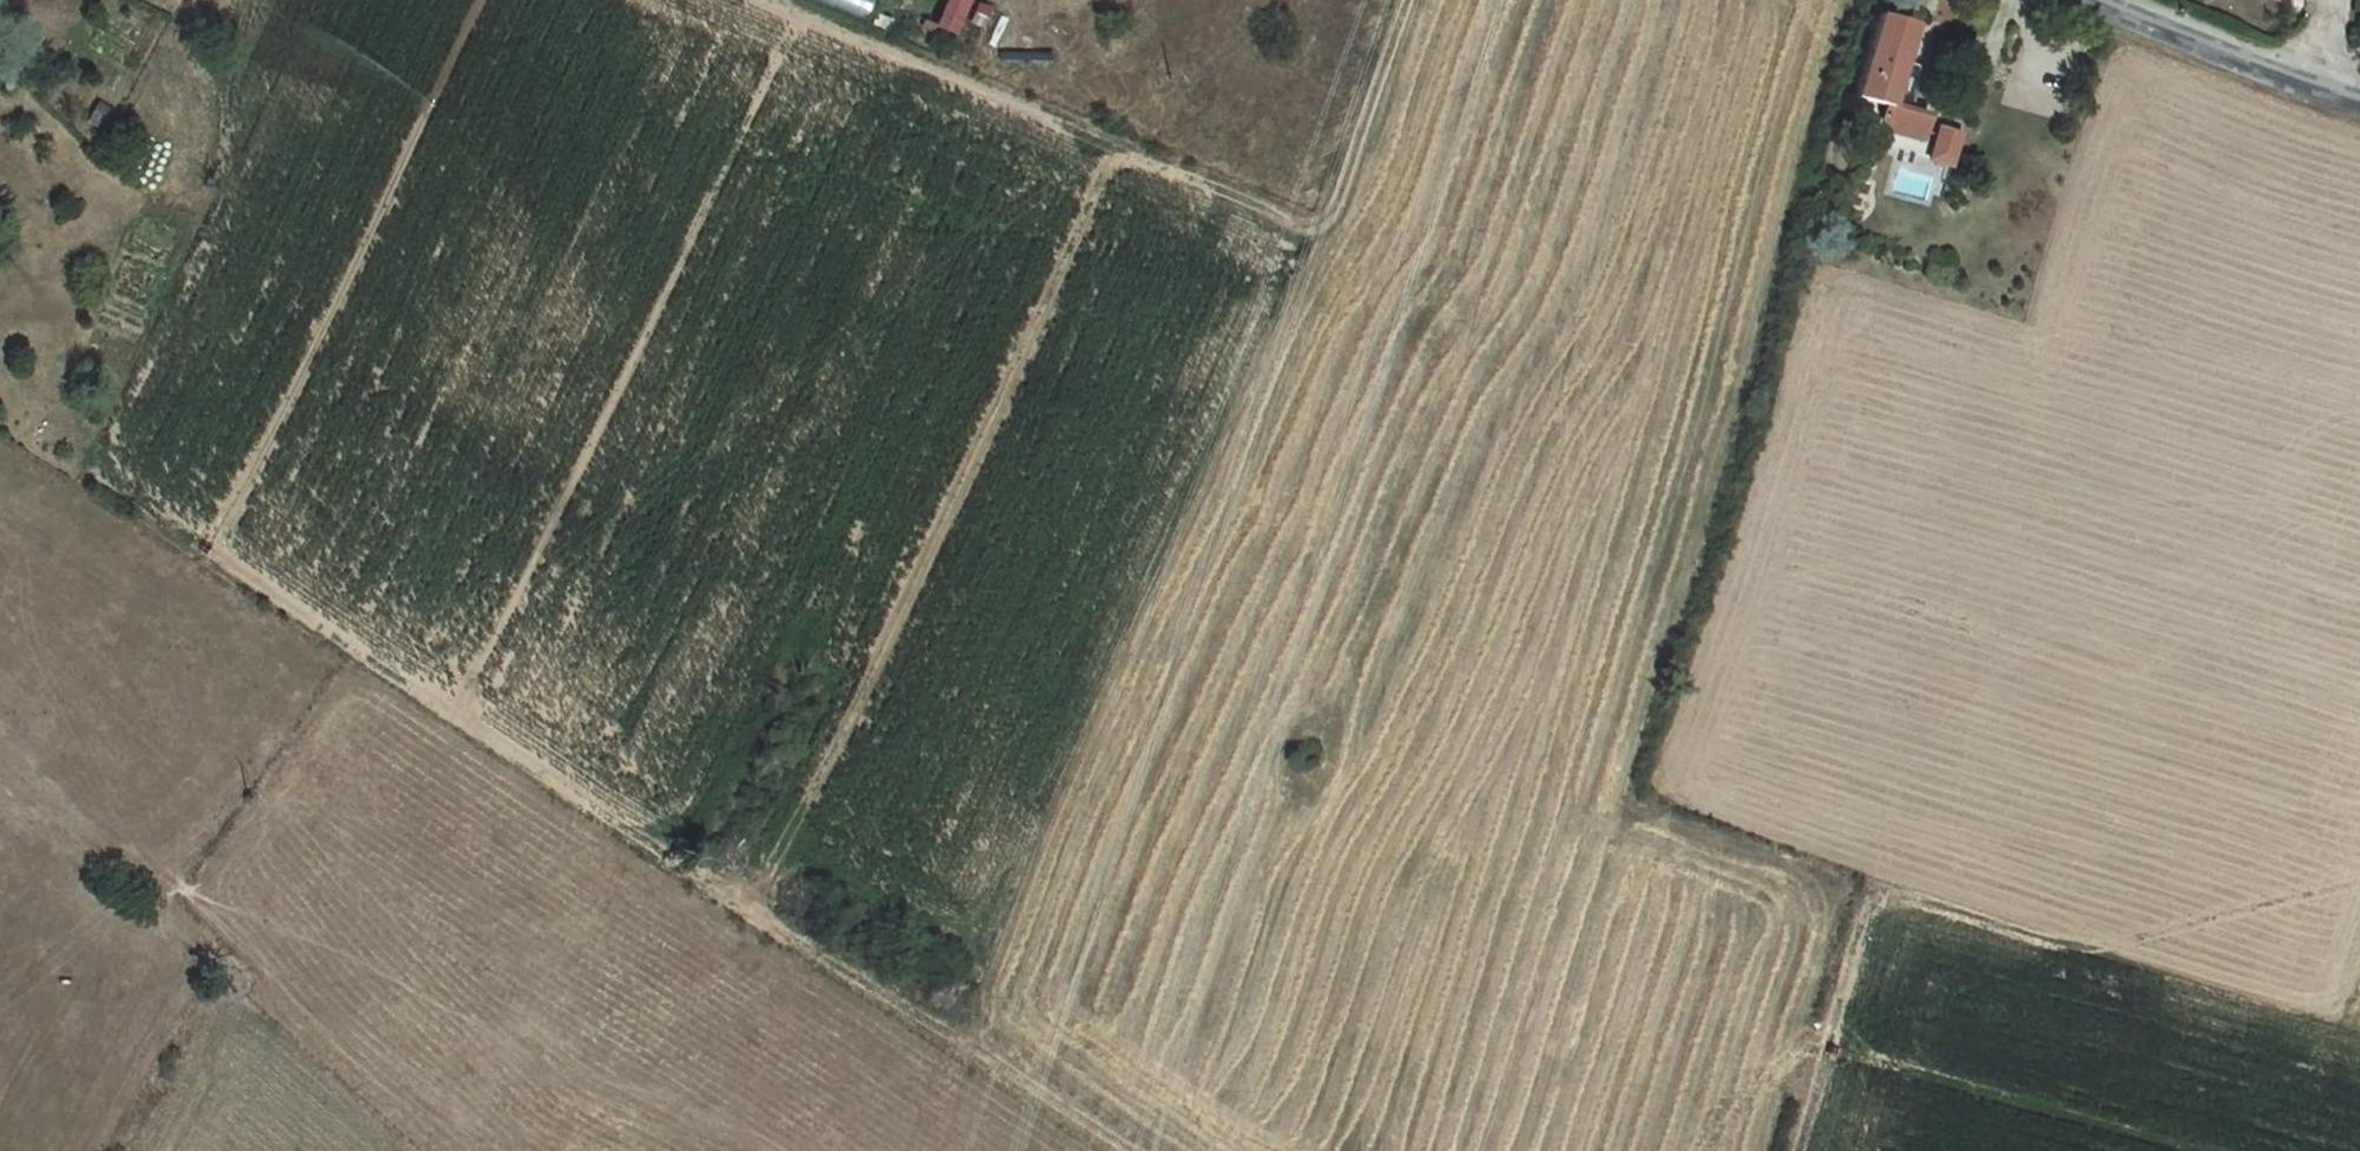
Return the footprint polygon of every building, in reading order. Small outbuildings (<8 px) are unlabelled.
[(866,19),(874,0),(820,0),(866,19)] [(937,24),(960,34),(973,0),(946,0),(937,24)] [(1875,150),(1872,159),(1904,169),(1912,147),(1894,141),(1905,107),(1903,93),(1889,89),(1901,53),(1870,43),(1844,125),(1871,134),(1867,147),(1875,150)] [(1945,169),(1954,130),(1930,125),(1921,163),(1945,169)]
